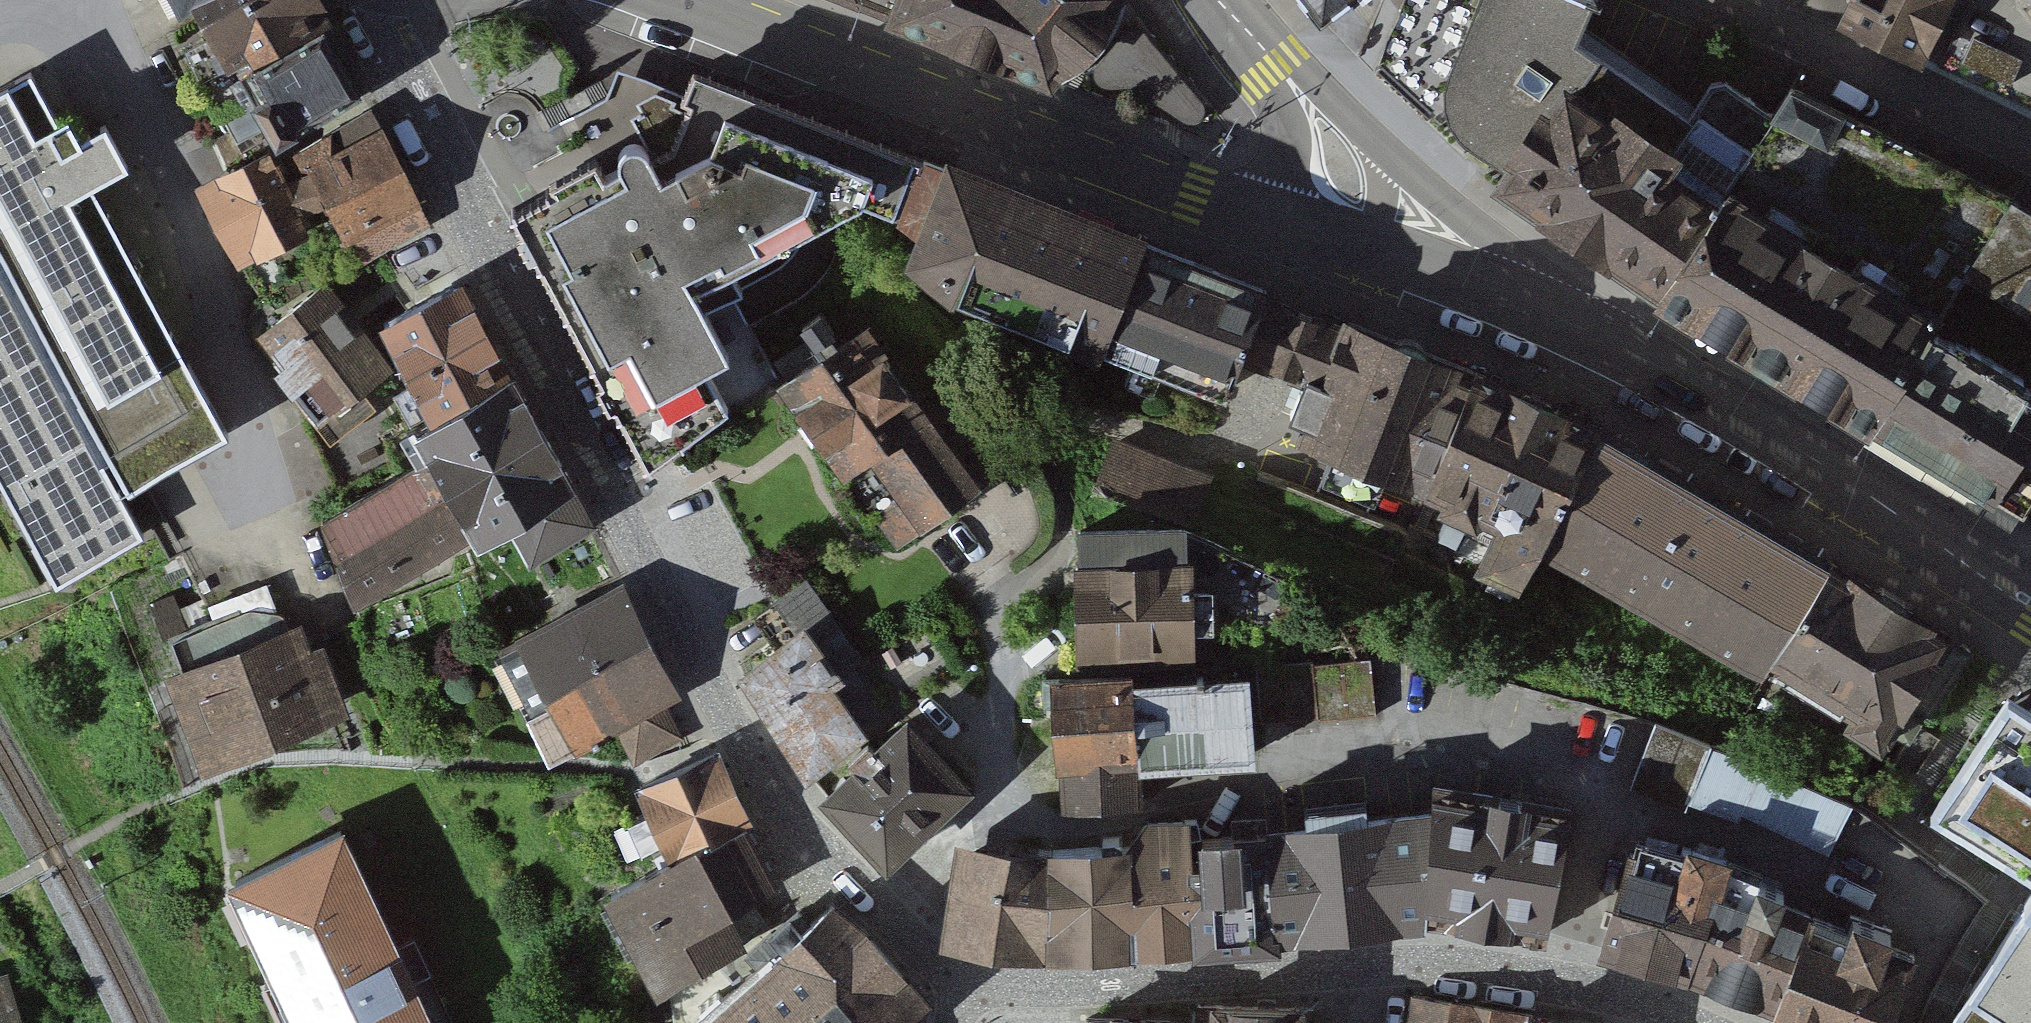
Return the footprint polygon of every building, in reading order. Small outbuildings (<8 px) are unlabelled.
[(259,62),(324,24),(311,0),(199,0),(194,3),(219,45),(194,62),(202,77),(252,50),(259,62)] [(894,19),(1058,82),(1083,52),(1096,63),(1093,70),(1094,80),(1099,84),(1105,87),(1131,86),(1183,120),(1190,123),(1198,121),(1203,117),(1205,112),(1205,101),(1148,29),(1135,24),(1125,28),(1120,35),(1106,24),(1124,0),(901,0),(894,19)] [(1321,16),(1341,0),(1309,0),(1321,16)] [(1406,25),(1447,39),(1460,0),(1414,0),(1406,25)] [(1446,79),(1442,100),(1446,122),(1455,136),(1470,150),(1467,155),(1486,168),(1490,163),(1510,177),(1502,187),(1662,295),(1776,115),(1726,80),(1712,83),(1689,118),(1578,40),(1594,0),(1486,0),(1446,79)] [(1842,23),(1920,62),(1951,0),(1854,0),(1842,23)] [(361,94),(322,31),(240,81),(237,75),(259,62),(252,50),(202,77),(190,84),(227,170),(361,94)] [(2022,60),(1974,38),(1963,62),(2011,84),(2022,60)] [(56,579),(142,532),(103,461),(112,456),(128,485),(226,432),(92,186),(127,167),(104,124),(79,137),(67,116),(57,121),(30,72),(0,89),(0,477),(56,579)] [(1776,115),(1662,295),(1874,422),(1932,329),(1967,272),(2011,198),(1795,88),(1776,115)] [(618,161),(511,215),(645,465),(726,407),(730,414),(777,378),(714,261),(749,244),(737,218),(769,131),(692,102),(677,143),(686,160),(675,167),(677,172),(670,175),(663,178),(645,148),(636,143),(628,145),(620,151),(618,161)] [(370,109),(296,153),(307,174),(292,179),(309,212),(327,203),(354,264),(430,223),(400,166),(370,109)] [(1038,203),(923,160),(901,215),(927,234),(918,259),(955,289),(1103,345),(1105,341),(1142,242),(1038,203)] [(271,161),(210,199),(217,224),(241,263),(298,230),(293,218),(309,212),(292,179),(283,182),(271,161)] [(2011,198),(1967,272),(2030,309),(2030,210),(2011,198)] [(1263,289),(1142,242),(1105,341),(1164,364),(1162,369),(1190,380),(1192,374),(1227,388),(1240,351),(1263,289)] [(434,403),(503,369),(460,282),(385,322),(415,383),(400,390),(414,416),(436,406),(434,403)] [(323,286),(269,327),(286,351),(279,356),(300,382),(306,377),(329,409),(307,419),(340,486),(390,463),(379,438),(391,432),(367,381),(385,367),(323,286)] [(1473,370),(1263,289),(1240,351),(1306,378),(1290,414),(1308,421),(1303,434),(1427,483),(1473,370)] [(788,382),(784,385),(844,470),(831,479),(863,524),(879,514),(897,540),(998,469),(948,399),(926,415),(864,329),(839,347),(829,333),(833,330),(819,311),(801,323),(825,357),(821,360),(808,341),(775,364),(788,382)] [(1874,422),(2021,514),(2030,499),(2030,390),(2021,384),(2024,379),(1971,346),(1968,351),(1932,329),(1874,422)] [(489,449),(536,422),(511,376),(508,378),(503,369),(434,403),(436,406),(439,414),(463,402),(489,449)] [(1543,537),(1597,426),(1473,370),(1427,483),(1449,493),(1445,501),(1450,504),(1438,531),(1455,539),(1468,512),(1473,514),(1478,505),(1506,518),(1486,564),(1520,580),(1543,537)] [(521,506),(489,449),(463,402),(439,414),(416,427),(432,454),(321,519),(351,599),(506,514),(521,506)] [(593,521),(536,422),(489,449),(521,506),(506,514),(529,557),(593,521)] [(1765,667),(1829,562),(1597,426),(1543,537),(1765,667)] [(1096,489),(1188,519),(1206,465),(1114,435),(1096,489)] [(1188,529),(1081,531),(1081,566),(1077,566),(1078,661),(1192,659),(1192,657),(1211,656),(1211,627),(1291,626),(1290,576),(1188,529)] [(1911,741),(1969,646),(1829,562),(1765,667),(1746,699),(1750,702),(1740,718),(1785,746),(1796,728),(1863,768),(1888,727),(1911,741)] [(778,650),(744,678),(805,778),(862,733),(880,715),(854,666),(861,659),(806,581),(754,616),(778,650)] [(623,588),(520,638),(551,702),(530,712),(551,755),(574,744),(576,747),(677,697),(623,588)] [(187,675),(173,680),(201,755),(329,708),(301,631),(287,636),(280,619),(249,630),(242,611),(172,637),(187,675)] [(1313,659),(1256,665),(1261,722),(1318,716),(1319,720),(1375,715),(1370,658),(1313,662),(1313,659)] [(1131,672),(1046,678),(1047,714),(1059,713),(1064,808),(1139,803),(1137,764),(1132,685),(1131,672)] [(1243,679),(1132,685),(1137,764),(1247,756),(1243,679)] [(2009,698),(1935,814),(2030,875),(2030,712),(2009,698)] [(859,768),(826,799),(887,863),(967,787),(907,723),(876,752),(868,743),(850,759),(859,768)] [(1658,726),(1636,780),(1835,858),(1856,803),(1658,726)] [(750,824),(717,752),(640,786),(668,849),(654,856),(659,868),(741,830),(750,824)] [(1424,912),(1546,933),(1570,810),(1434,787),(1432,814),(1424,912)] [(1423,916),(1424,912),(1432,814),(1267,834),(1273,930),(1423,916)] [(1146,823),(1133,849),(1138,943),(1193,939),(1187,835),(1199,830),(1196,819),(1184,820),(1184,823),(1146,823)] [(771,884),(741,830),(659,868),(612,894),(660,986),(709,961),(765,921),(749,897),(771,884)] [(340,832),(237,879),(304,1022),(416,1022),(363,908),(373,904),(340,832)] [(1273,930),(1267,834),(1203,838),(1205,865),(1192,865),(1197,948),(1273,941),(1273,930)] [(1138,943),(1133,849),(1124,849),(1119,837),(1103,837),(1104,849),(1052,852),(1055,946),(1138,943)] [(1690,975),(1723,881),(1727,858),(1682,846),(1677,867),(1630,853),(1603,948),(1619,953),(1690,975)] [(1055,946),(1052,852),(1039,848),(1038,863),(968,853),(957,931),(1055,946)] [(1778,1008),(1811,915),(1778,902),(1783,891),(1746,876),(1741,887),(1723,881),(1690,975),(1733,991),(1776,1007),(1778,1008)] [(1976,990),(1988,996),(2000,1003),(1987,1022),(2030,1022),(2030,901),(1976,990)] [(833,904),(810,922),(799,910),(745,951),(758,967),(723,996),(716,989),(696,1005),(703,1013),(691,1022),(913,1022),(908,1018),(918,1009),(919,993),(833,904)] [(1811,915),(1778,1008),(1776,1007),(1767,1022),(1769,1022),(1889,1022),(1915,954),(1887,944),(1892,930),(1851,914),(1845,928),(1811,915)] [(5,978),(0,979),(0,1022),(19,1022),(5,978)] [(1529,1018),(1530,1013),(1413,994),(1409,1022),(1528,1022),(1529,1018)] [(1198,1005),(1198,1022),(1298,1022),(1299,1007),(1198,1005)]
